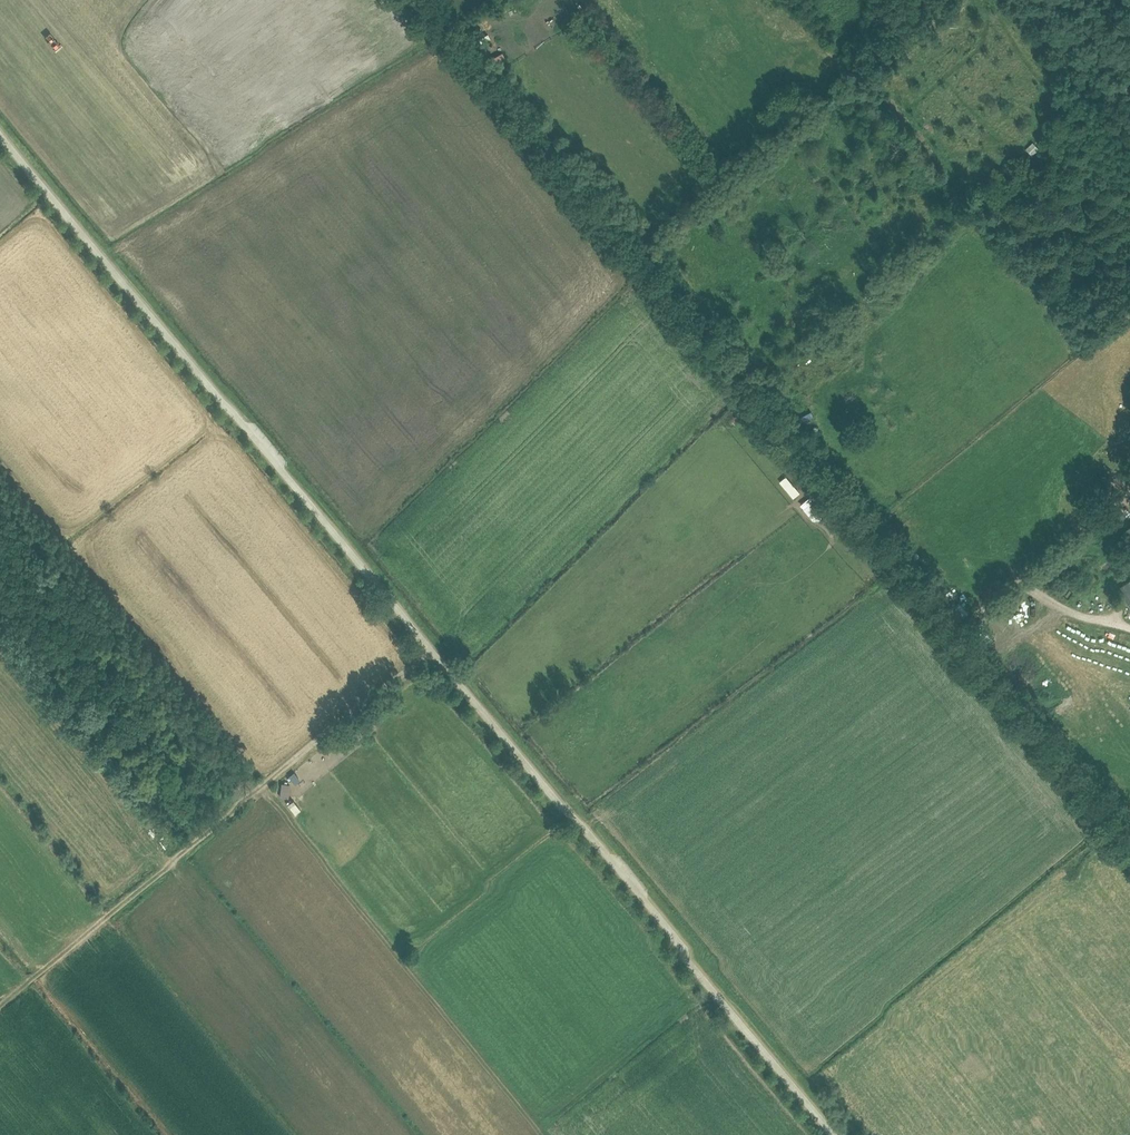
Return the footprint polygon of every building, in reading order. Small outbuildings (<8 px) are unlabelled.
[(863,114),(852,102),(846,107),(857,119),(863,114)] [(1031,147),(1023,154),(1030,161),(1037,154),(1031,147)] [(779,487),(792,504),(799,499),(785,482),(779,487)] [(812,501),(800,510),(814,526),(825,517),(812,501)] [(1114,537),(1129,525),(1129,513),(1109,530),(1114,537)] [(1115,538),(1121,546),(1129,539),(1129,526),(1115,538)] [(1117,592),(1129,612),(1129,584),(1117,592)] [(1024,678),(1031,674),(1026,667),(1019,671),(1024,678)] [(290,784),(296,791),(301,787),(295,779),(290,784)] [(283,791),(281,804),(290,805),(291,792),(283,791)] [(289,812),(296,821),(302,817),(294,808),(289,812)] [(169,855),(176,848),(165,835),(158,841),(169,855)]
